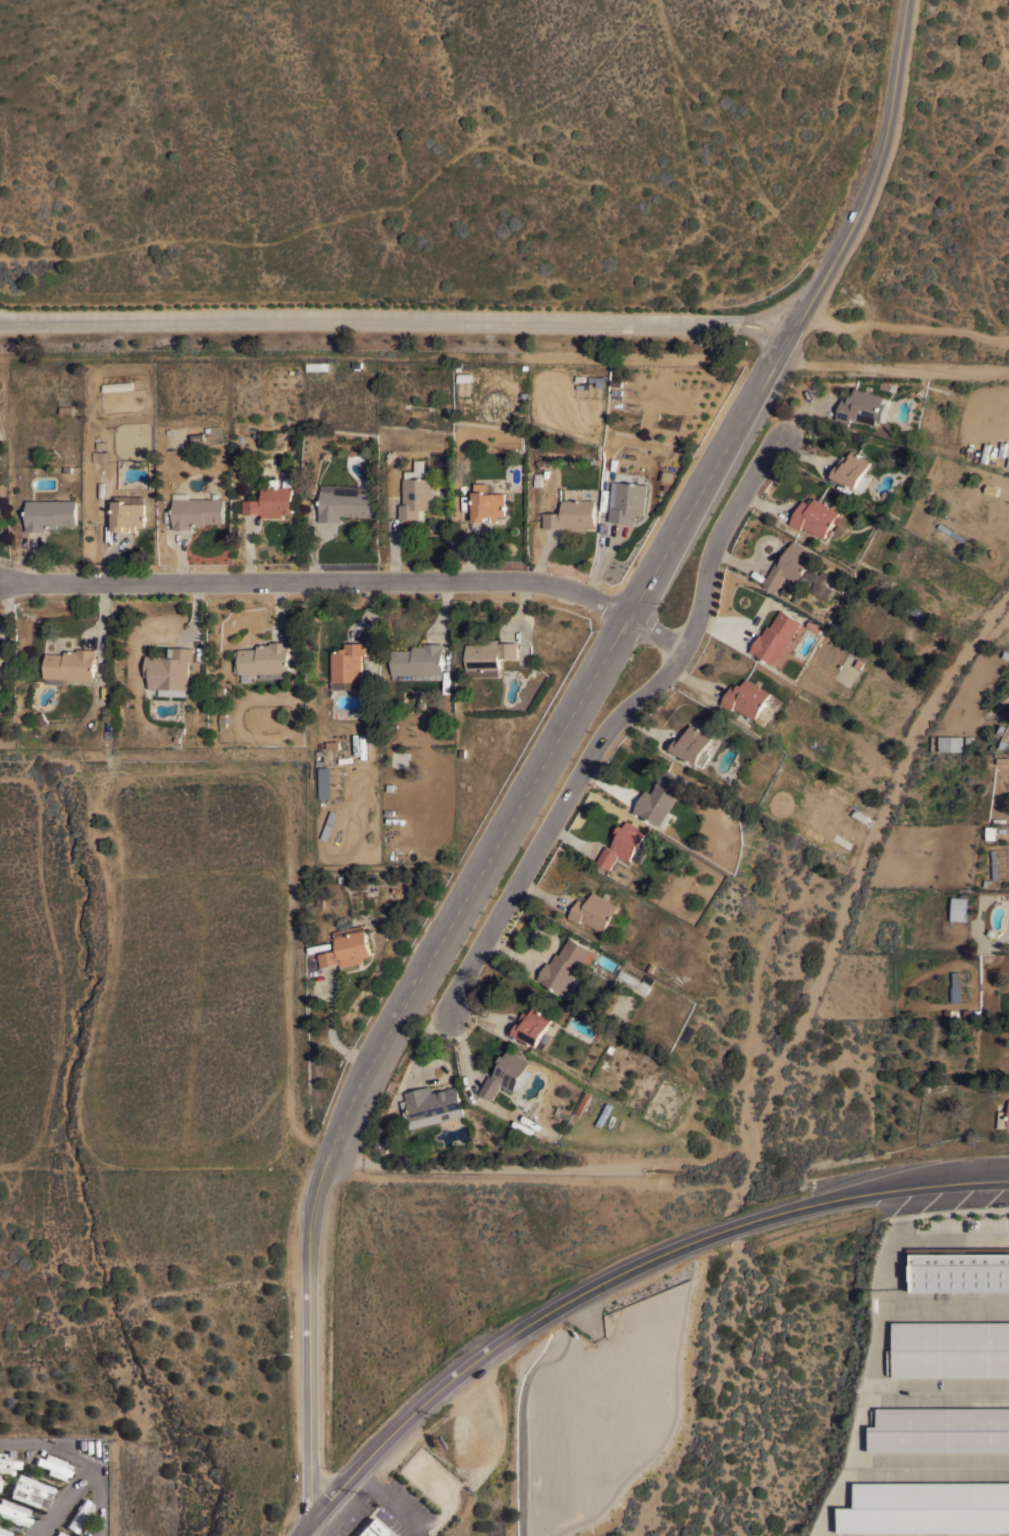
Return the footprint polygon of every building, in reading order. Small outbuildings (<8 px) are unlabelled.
[(329,362),(329,370),(307,370),(306,362),(329,362)] [(604,376),(603,387),(596,386),(596,381),(589,381),(589,376),(604,376)] [(131,382),(132,390),(102,392),(102,384),(131,382)] [(891,404),(886,423),(877,420),(876,425),(852,418),(850,423),(836,418),(842,398),(848,399),(849,394),(852,395),(854,387),(884,396),(884,397),(892,399),(890,404),(891,404)] [(871,461),(864,474),(870,477),(863,489),(857,486),(855,489),(831,476),(841,458),(842,455),(847,458),(851,450),(871,461)] [(108,451),(108,461),(93,461),(92,451),(108,451)] [(404,471),(414,471),(414,460),(424,460),(424,471),(432,471),(432,478),(434,478),(434,509),(425,509),(425,517),(399,518),(399,504),(403,504),(402,478),(404,478),(404,471)] [(612,481),(647,484),(644,515),(636,514),(635,523),(609,520),(612,481)] [(468,503),(472,502),(472,491),(473,491),(473,483),(487,482),(487,484),(494,484),(494,493),(505,493),(505,515),(496,516),(496,521),(491,522),(491,520),(473,521),(473,516),(468,516),(468,503)] [(372,486),(371,517),(342,515),(342,521),(318,520),(320,484),(372,486)] [(293,486),(293,488),(294,488),(294,490),(293,490),(293,513),(283,513),(283,517),(262,517),(262,513),(242,513),(242,499),(259,499),(259,498),(261,498),(261,486),(293,486)] [(839,511),(837,515),(842,518),(839,524),(834,521),(830,528),(835,530),(832,535),(827,533),(824,538),(802,526),(800,529),(789,523),(802,500),(810,504),(814,497),(839,511)] [(224,498),(224,522),(205,522),(205,526),(192,526),(192,529),(172,529),(172,498),(224,498)] [(595,499),(595,525),(586,525),(586,530),(563,530),(563,527),(543,527),(543,512),(562,512),(562,499),(595,499)] [(77,500),(77,524),(58,524),(58,528),(45,528),(45,530),(26,530),(26,500),(77,500)] [(145,526),(137,526),(137,532),(131,531),(131,530),(125,530),(125,531),(113,530),(113,500),(125,500),(125,503),(145,503),(145,526)] [(966,537),(963,541),(937,526),(940,522),(966,537)] [(785,545),(788,547),(792,540),(814,553),(797,582),(786,576),(777,591),(763,584),(785,545)] [(838,581),(822,569),(809,589),(825,600),(838,581)] [(906,610),(910,604),(929,615),(925,622),(906,610)] [(777,665),(754,652),(754,653),(750,651),(760,633),(762,634),(767,624),(770,626),(776,616),(781,609),(802,621),(777,665)] [(824,626),(820,633),(806,626),(811,618),(824,626)] [(466,676),(465,644),(475,644),(475,639),(498,639),(498,642),(517,641),(517,657),(499,657),(499,676),(466,676)] [(251,673),(251,676),(242,676),(242,673),(238,673),(238,648),(257,648),(257,644),(270,644),(270,641),(290,641),(290,650),(290,672),(251,673)] [(331,652),(340,651),(340,648),(344,648),(344,642),(365,642),(366,655),(362,655),(363,688),(332,689),(331,652)] [(391,650),(412,649),(412,646),(423,646),(423,643),(443,643),(444,650),(443,650),(443,674),(412,674),(412,679),(392,679),(392,674),(391,674),(391,650)] [(159,694),(159,688),(157,688),(157,689),(148,688),(149,676),(144,676),(145,654),(173,656),(173,646),(194,647),(194,662),(190,661),(189,689),(187,688),(187,696),(159,694)] [(43,677),(44,653),(63,654),(64,650),(76,650),(76,648),(97,649),(97,660),(96,660),(95,680),(43,677)] [(771,692),(758,715),(767,720),(765,725),(755,720),(755,719),(734,706),(731,710),(720,703),(731,684),(736,687),(738,683),(742,685),(746,678),(771,692)] [(418,688),(418,699),(404,699),(403,689),(418,688)] [(435,689),(435,699),(423,699),(423,689),(435,689)] [(219,712),(226,712),(226,717),(229,717),(230,722),(226,722),(226,731),(219,731),(219,712)] [(712,736),(706,746),(710,748),(708,752),(711,754),(704,767),(697,763),(696,764),(670,749),(679,732),(684,735),(690,723),(712,736)] [(939,735),(962,736),(962,751),(939,750),(939,735)] [(326,765),(316,765),(316,749),(326,749),(326,765)] [(332,797),(319,797),(318,767),(331,766),(332,797)] [(664,768),(685,780),(660,825),(633,810),(645,789),(650,793),(664,768)] [(331,809),(339,812),(328,840),(321,837),(331,809)] [(646,831),(629,861),(618,854),(610,869),(597,861),(606,845),(610,847),(618,834),(614,832),(619,824),(623,826),(627,820),(646,831)] [(987,825),(997,825),(997,839),(987,839),(987,825)] [(404,830),(404,840),(389,840),(389,830),(404,830)] [(618,906),(603,932),(581,919),(579,923),(568,916),(579,899),(586,903),(594,891),(618,906)] [(953,896),(968,897),(967,920),(952,920),(953,896)] [(341,966),(340,963),(321,967),(318,954),(337,949),(333,932),(364,924),(371,955),(362,957),(363,961),(341,966)] [(564,994),(537,978),(547,961),(550,963),(556,952),(559,954),(564,944),(565,944),(569,937),(590,949),(564,994)] [(953,971),(958,971),(958,986),(961,986),(961,1001),(953,1001),(953,971)] [(552,1018),(544,1031),(552,1036),(545,1050),(537,1045),(536,1046),(512,1033),(518,1023),(517,1022),(523,1011),(528,1014),(532,1007),(552,1018)] [(529,1061),(512,1091),(501,1084),(492,1100),(479,1092),(489,1074),(492,1075),(499,1062),(497,1061),(501,1053),(504,1055),(507,1049),(529,1061)] [(656,1062),(652,1069),(632,1056),(636,1050),(656,1062)] [(529,1072),(524,1069),(513,1087),(519,1090),(529,1072)] [(464,1114),(411,1128),(406,1125),(400,1101),(406,1100),(404,1091),(430,1085),(431,1092),(457,1085),(464,1114)] [(908,1246),(1008,1246),(1008,1290),(908,1290),(908,1246)] [(895,1321),(1008,1321),(1008,1376),(895,1376),(895,1321)] [(879,1407),(1008,1407),(1008,1450),(871,1451),(871,1425),(879,1425),(879,1407)] [(9,1473),(0,1472),(0,1452),(5,1453),(4,1458),(19,1460),(18,1468),(10,1466),(9,1469),(14,1469),(13,1475),(9,1474),(9,1473)] [(65,1461),(63,1467),(69,1469),(67,1476),(65,1475),(63,1480),(46,1473),(47,1469),(34,1463),(37,1456),(43,1459),(45,1453),(65,1461)] [(53,1486),(50,1492),(51,1493),(46,1506),(38,1503),(37,1507),(9,1496),(11,1492),(10,1492),(11,1489),(10,1489),(11,1485),(12,1486),(15,1478),(16,1479),(18,1473),(53,1486)] [(855,1483),(855,1507),(839,1507),(839,1533),(1008,1532),(1008,1482),(855,1483)] [(12,1522),(0,1517),(0,1499),(1,1497),(29,1508),(27,1514),(31,1516),(28,1523),(27,1522),(26,1527),(23,1526),(23,1528),(20,1527),(21,1525),(17,1523),(17,1524),(12,1523),(12,1522)] [(92,1503),(91,1508),(90,1511),(87,1509),(83,1515),(85,1517),(74,1532),(65,1526),(76,1509),(75,1508),(78,1504),(79,1505),(84,1498),(92,1503)] [(388,1533),(385,1535),(351,1535),(362,1523),(364,1524),(370,1517),(388,1533)] [(11,1530),(9,1535),(0,1535),(0,1526),(11,1530)]
